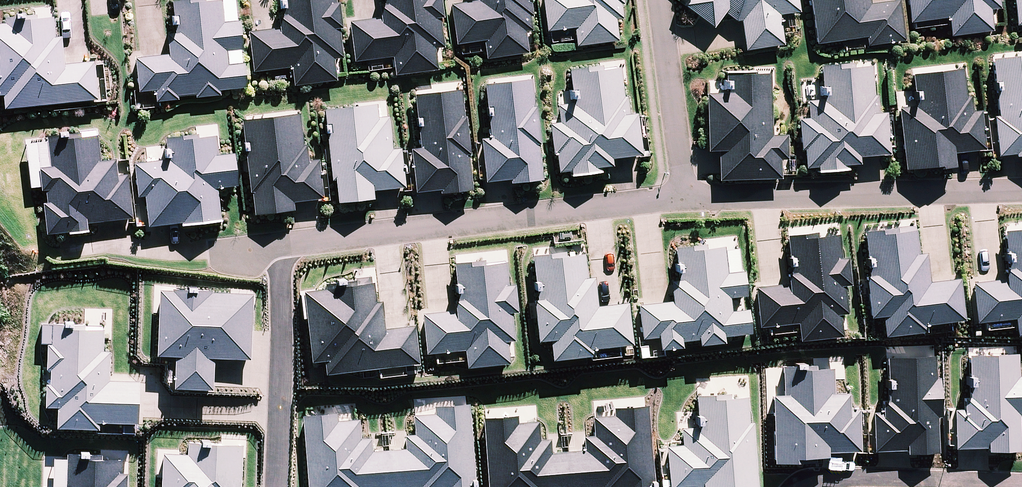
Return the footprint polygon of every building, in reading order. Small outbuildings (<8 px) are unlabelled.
[(91,84),(89,49),(55,51),(53,0),(4,0),(4,7),(0,7),(0,89),(91,84)] [(134,81),(237,79),(236,52),(218,53),(217,35),(236,34),(235,12),(201,12),(201,0),(170,0),(171,20),(162,20),(162,49),(133,50),(134,81)] [(337,0),(282,0),(285,28),(252,32),(257,71),(292,67),(294,84),(333,79),(331,61),(344,59),(337,0)] [(437,0),(382,0),(384,17),(351,21),(356,60),(391,56),(393,73),(432,68),(430,50),(443,48),(437,0)] [(479,1),(454,5),(459,43),(485,39),(488,58),(528,52),(525,32),(533,31),(529,2),(534,1),(534,0),(479,0),(479,1)] [(550,31),(576,27),(578,45),(618,40),(616,20),(624,19),(621,0),(545,0),(550,31)] [(684,4),(710,24),(721,10),(734,20),(740,19),(745,50),(780,46),(776,14),(797,12),(795,0),(687,0),(684,4)] [(903,41),(899,0),(868,4),(867,0),(811,0),(816,43),(866,37),(867,45),(903,41)] [(913,22),(950,18),(952,35),(992,30),(989,10),(999,9),(998,0),(911,0),(913,22)] [(1017,25),(1021,25),(1021,0),(1014,0),(1017,25)] [(993,60),(1000,117),(995,117),(999,154),(1016,153),(1016,156),(1021,155),(1021,56),(993,60)] [(858,156),(888,153),(885,114),(875,115),(871,68),(852,69),(852,64),(822,66),(825,101),(810,102),(812,119),(800,120),(802,148),(806,148),(807,160),(818,159),(819,171),(846,168),(845,164),(859,163),(858,156)] [(629,117),(623,68),(569,74),(572,105),(562,106),(564,121),(555,122),(561,174),(611,168),(610,158),(642,155),(637,116),(629,117)] [(961,70),(915,75),(919,108),(900,110),(907,170),(954,164),(953,152),(983,149),(978,114),(971,115),(969,97),(964,98),(961,70)] [(771,135),(770,73),(724,74),(725,95),(709,95),(710,153),(718,153),(719,180),(777,178),(777,159),(787,158),(787,135),(771,135)] [(543,183),(533,81),(489,85),(493,133),(485,133),(490,188),(543,183)] [(473,191),(459,87),(414,93),(422,149),(410,151),(415,192),(438,189),(439,195),(473,191)] [(355,111),(329,114),(339,200),(364,198),(362,184),(392,180),(385,123),(356,126),(355,111)] [(300,114),(242,121),(252,214),(292,210),(291,199),(322,196),(318,161),(306,162),(300,114)] [(89,118),(44,117),(43,152),(31,152),(30,219),(81,220),(81,215),(121,215),(121,159),(105,159),(105,141),(89,141),(89,118)] [(141,185),(141,210),(213,208),(212,178),(226,178),(225,145),(211,146),(211,120),(165,122),(166,149),(132,150),(133,186),(141,185)] [(1008,221),(1007,272),(978,272),(978,313),(1016,313),(1016,327),(1021,327),(1021,221),(1008,221)] [(922,224),(869,225),(871,310),(884,310),(885,331),(927,331),(927,314),(955,314),(954,274),(923,275),(922,224)] [(842,247),(842,225),(794,226),(794,277),(765,278),(765,319),(803,318),(804,331),(843,331),(843,305),(846,305),(845,247),(842,247)] [(729,263),(729,239),(679,241),(681,302),(646,303),(647,340),(683,338),(683,331),(697,331),(697,338),(722,337),(722,328),(743,327),(742,306),(733,306),(732,293),(741,292),(741,263),(729,263)] [(581,247),(534,249),(536,332),(554,332),(554,348),(588,347),(588,340),(628,338),(627,304),(596,305),(595,280),(582,281),(581,247)] [(509,271),(508,249),(460,251),(462,302),(432,303),(434,344),(472,343),(472,356),(512,355),(511,329),(513,329),(512,271),(509,271)] [(323,354),(410,352),(408,317),(377,317),(376,293),(371,293),(370,270),(320,272),(320,284),(308,285),(309,341),(323,340),(323,354)] [(172,284),(160,284),(157,348),(176,349),(175,381),(213,382),(214,351),(250,352),(253,288),(212,286),(212,283),(172,282),(172,284)] [(85,319),(41,317),(40,337),(48,337),(47,363),(51,363),(50,378),(46,378),(46,400),(58,401),(57,421),(99,423),(99,415),(138,417),(139,376),(109,375),(111,345),(103,345),(104,323),(85,322),(85,319)] [(956,443),(989,442),(989,445),(1021,444),(1020,408),(1021,408),(1021,369),(1018,370),(1018,348),(969,349),(971,390),(964,390),(965,403),(955,404),(956,443)] [(874,406),(875,446),(907,445),(907,447),(939,446),(938,411),(941,411),(940,372),(936,372),(936,350),(887,351),(888,393),(882,393),(882,405),(874,406)] [(773,388),(774,455),(822,455),(822,450),(828,450),(828,447),(861,446),(860,404),(850,404),(850,387),(834,387),(834,363),(817,363),(817,360),(783,360),(783,388),(773,388)] [(671,484),(703,483),(704,486),(717,485),(717,486),(758,486),(754,416),(749,416),(748,390),(731,390),(731,388),(697,389),(699,422),(683,422),(684,440),(668,441),(671,484)] [(302,411),(308,486),(365,486),(419,482),(419,486),(433,486),(444,486),(476,486),(470,400),(435,402),(435,409),(414,410),(415,429),(405,429),(406,443),(373,445),(372,432),(361,433),(360,414),(338,416),(337,409),(302,411)] [(488,486),(545,486),(599,484),(599,486),(656,486),(650,400),(615,403),(616,410),(594,411),(595,430),(585,431),(586,445),(552,447),(552,434),(541,434),(540,415),(518,416),(518,410),(483,412),(488,486)] [(243,439),(188,436),(187,447),(163,446),(161,486),(240,486),(243,439)] [(127,467),(123,467),(124,454),(102,454),(102,451),(67,450),(67,454),(54,454),(53,481),(52,480),(52,486),(127,486),(127,467)]
